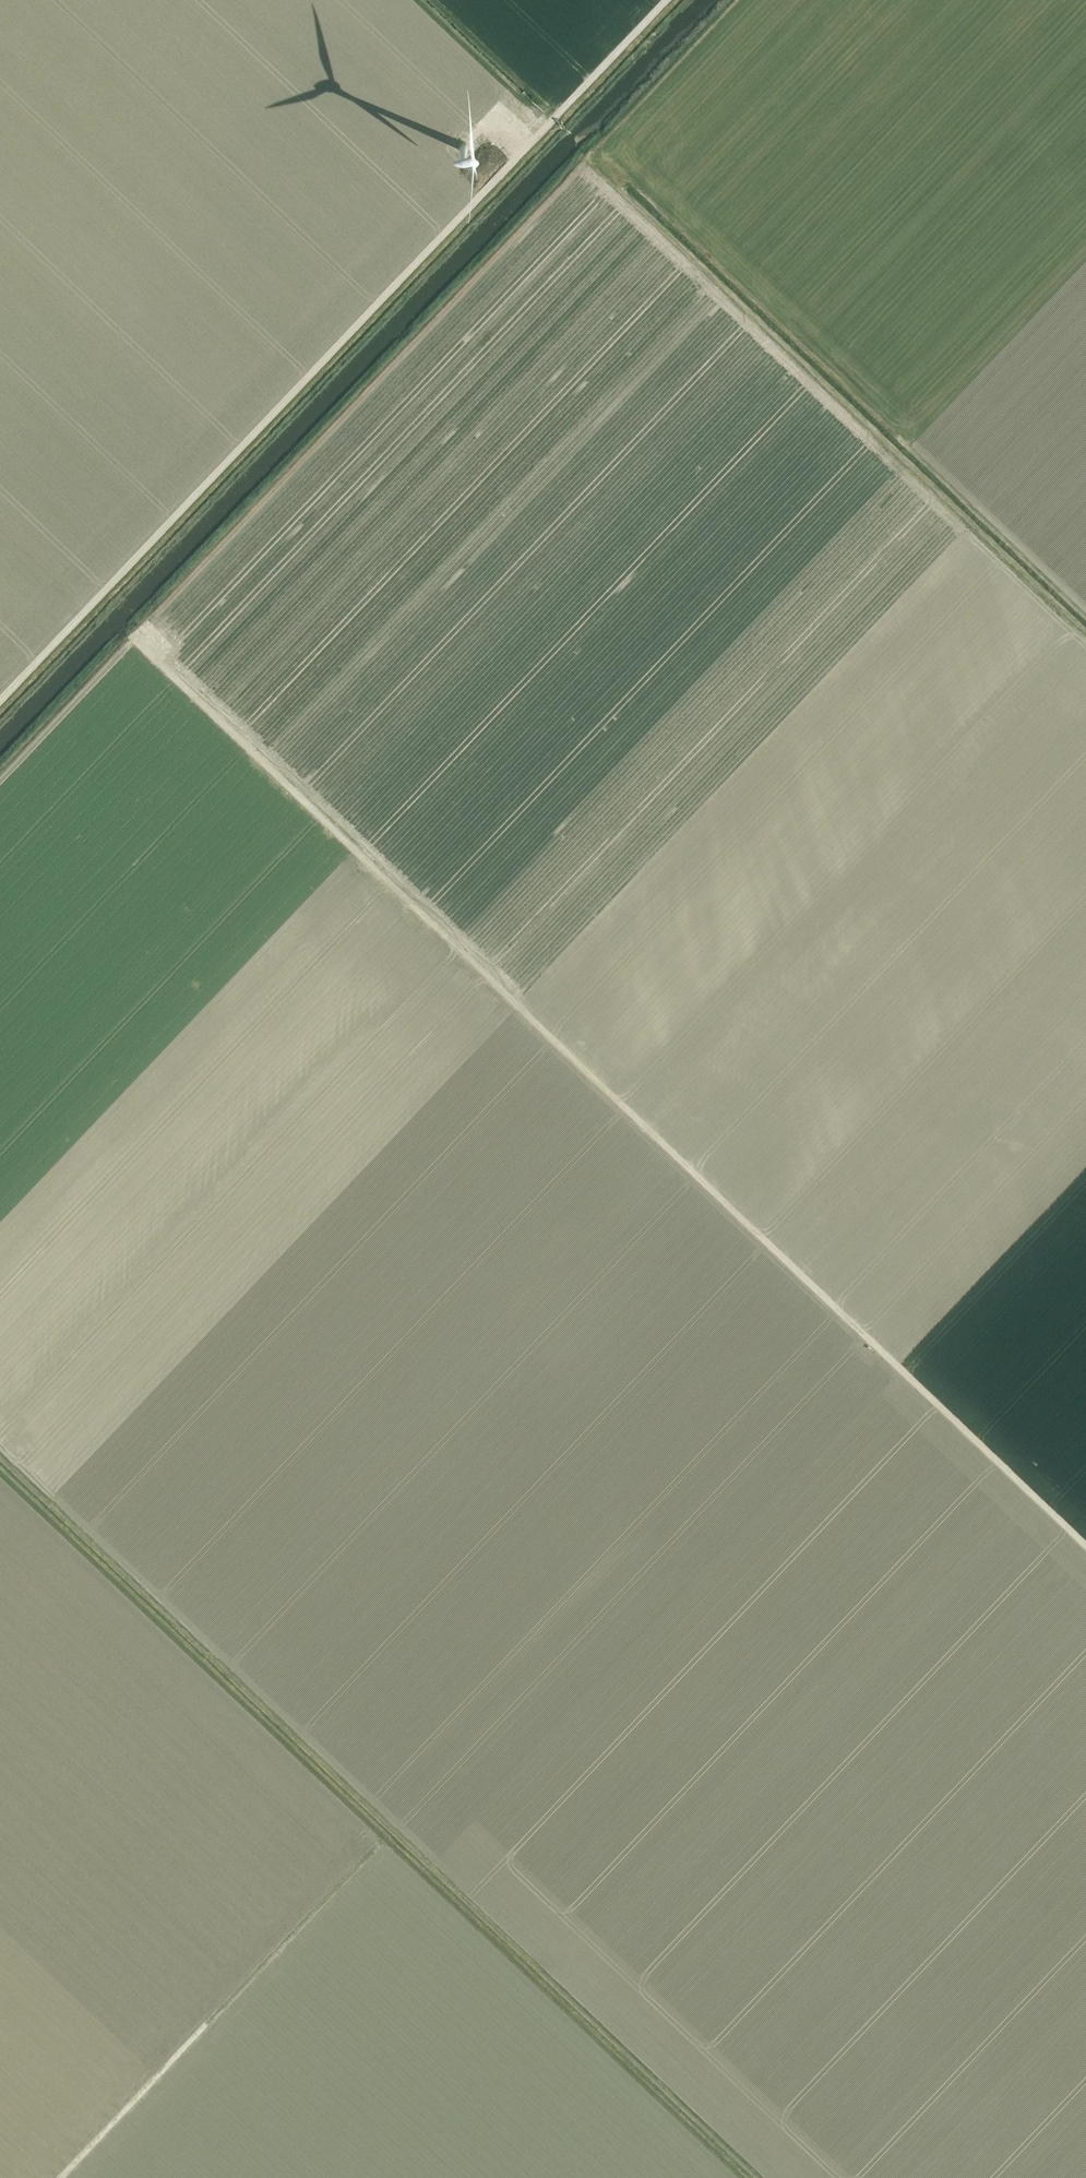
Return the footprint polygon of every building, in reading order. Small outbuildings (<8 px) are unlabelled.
[(468,147),(468,146),(468,145),(467,145),(467,144),(466,143),(465,143),(465,142),(464,142),(463,142),(462,143),(461,143),(460,144),(459,145),(459,146),(459,147),(459,148),(459,149),(460,149),(460,150),(461,150),(461,151),(462,151),(463,151),(464,151),(465,151),(466,151),(466,150),(467,150),(467,149),(468,148),(468,147)]
